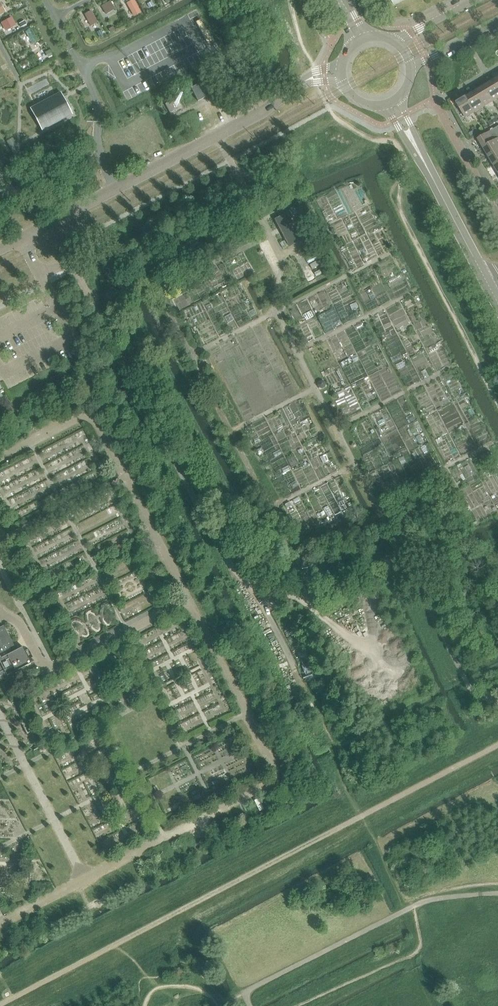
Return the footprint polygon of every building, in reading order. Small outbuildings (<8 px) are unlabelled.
[(140,13),(133,0),(132,0),(126,3),(133,16),(140,13)] [(110,2),(101,6),(105,13),(114,9),(110,2)] [(84,14),(90,25),(96,22),(90,11),(84,14)] [(6,30),(16,25),(12,18),(2,23),(6,30)] [(30,29),(25,32),(32,44),(37,41),(30,29)] [(219,47),(217,42),(206,48),(209,53),(219,47)] [(493,101),(497,98),(497,89),(493,80),(484,86),(493,101)] [(191,88),(198,101),(211,94),(204,81),(191,88)] [(493,101),(484,86),(474,92),(484,107),(493,101)] [(474,113),(484,107),(474,92),(465,97),(474,113)] [(30,108),(41,131),(72,115),(61,93),(30,108)] [(474,113),(465,97),(456,103),(465,118),(474,113)] [(165,104),(170,113),(175,110),(170,101),(165,104)] [(477,139),(483,148),(497,138),(497,126),(477,139)] [(483,148),(488,156),(497,150),(497,138),(483,148)] [(20,153),(13,139),(7,141),(14,156),(20,153)] [(488,156),(493,165),(497,163),(497,150),(488,156)] [(275,220),(282,232),(289,246),(301,240),(287,213),(275,220)] [(316,261),(310,265),(312,269),(319,265),(316,261)] [(319,382),(318,385),(319,387),(322,388),(325,387),(326,384),(324,381),(321,380),(319,382)] [(1,679),(5,677),(7,676),(25,666),(31,663),(29,659),(25,651),(23,647),(11,653),(8,654),(5,650),(9,648),(14,646),(13,644),(12,643),(5,629),(3,625),(3,626),(4,629),(1,630),(0,631),(0,679),(1,679)] [(147,853),(141,856),(144,862),(150,859),(147,853)]
